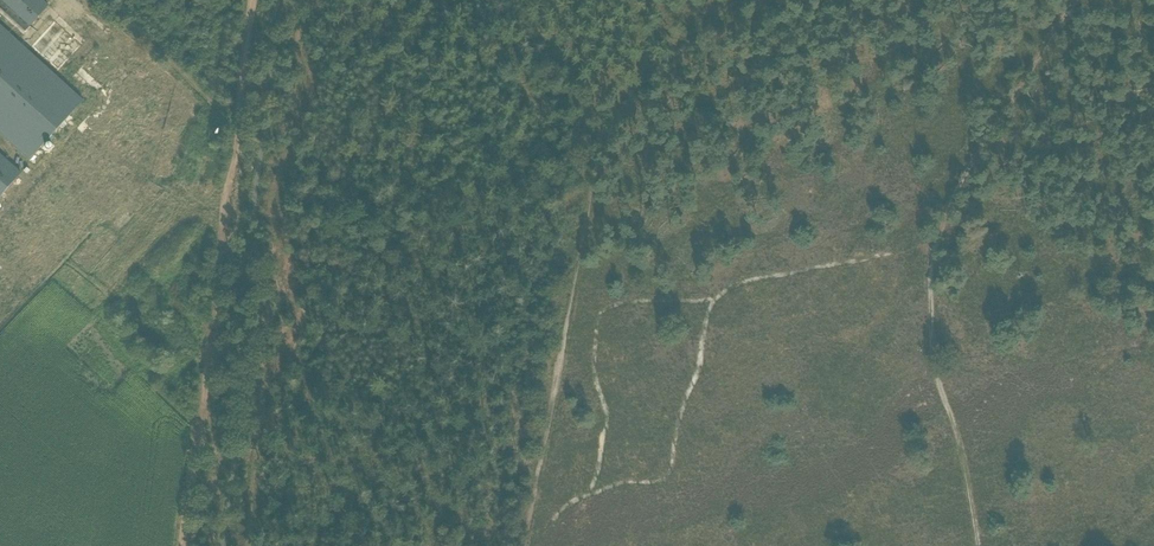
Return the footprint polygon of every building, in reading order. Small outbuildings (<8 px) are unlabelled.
[(41,0),(0,0),(0,8),(24,31),(27,28),(40,14),(48,6),(41,0)] [(29,160),(83,100),(0,24),(0,134),(29,160)] [(21,173),(0,153),(0,196),(21,173)] [(71,173),(80,175),(84,157),(75,155),(71,173)] [(136,215),(140,211),(120,191),(115,196),(136,215)]
